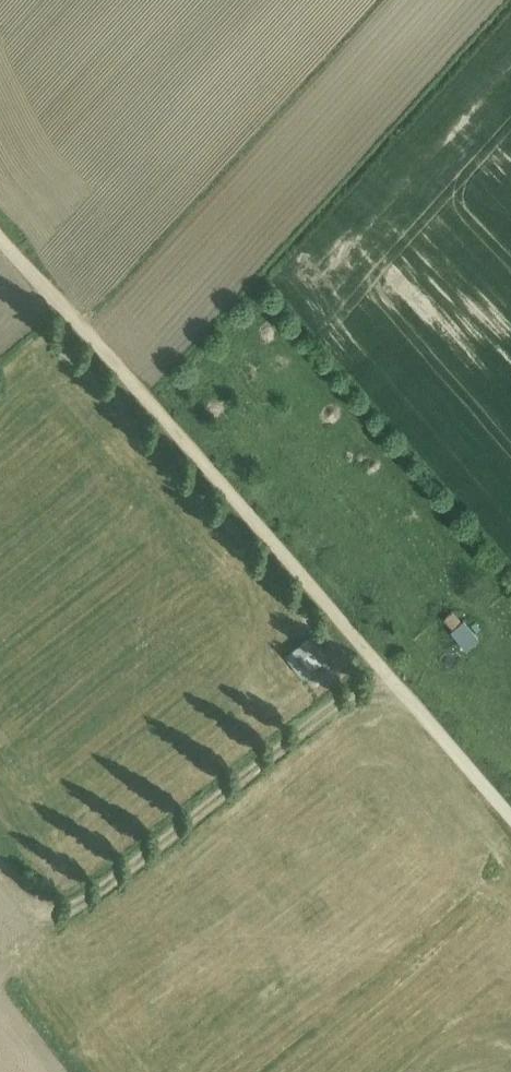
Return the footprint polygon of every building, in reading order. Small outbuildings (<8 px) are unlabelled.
[(474,646),(485,636),(468,617),(457,627),(474,646)] [(309,670),(332,652),(315,630),(292,648),(309,670)]
